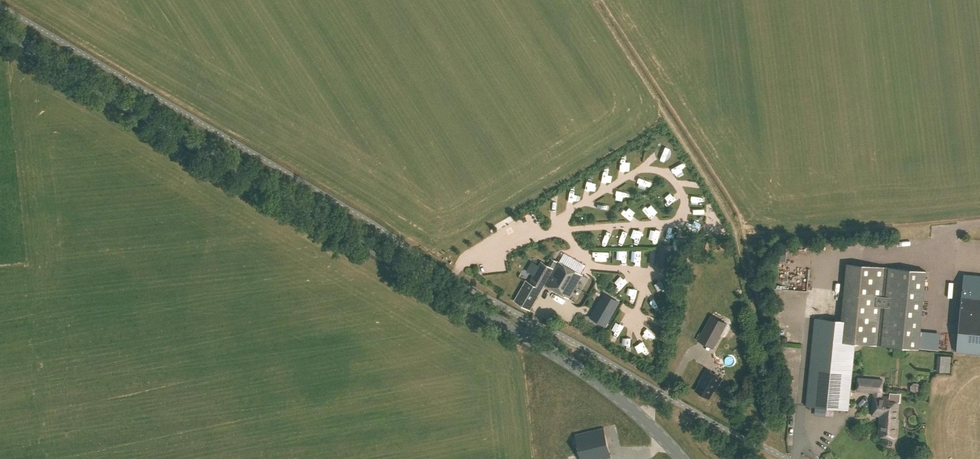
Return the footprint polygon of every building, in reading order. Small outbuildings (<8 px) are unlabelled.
[(661,244),(658,266),(671,268),(673,245),(661,244)] [(779,260),(787,261),(788,250),(780,249),(779,260)] [(802,258),(801,249),(793,250),(793,259),(802,258)] [(525,280),(513,300),(529,309),(544,284),(568,298),(581,274),(556,260),(552,268),(540,261),(528,282),(525,280)] [(925,271),(885,267),(846,263),(840,320),(813,318),(805,405),(848,409),(847,409),(854,342),(917,348),(925,271)] [(957,344),(979,346),(979,284),(963,283),(957,344)] [(600,318),(598,321),(606,325),(619,302),(605,294),(600,304),(599,303),(592,314),(600,318)] [(726,324),(712,316),(698,340),(712,348),(726,324)] [(938,371),(950,372),(951,357),(939,356),(938,371)] [(699,382),(694,390),(708,398),(713,390),(714,391),(721,378),(706,369),(698,382),(699,382)] [(871,413),(879,414),(877,436),(895,437),(897,421),(895,421),(897,402),(888,402),(888,397),(880,396),(882,380),(857,378),(855,390),(873,392),(871,413)] [(580,458),(599,458),(610,457),(603,427),(574,434),(580,458)]
